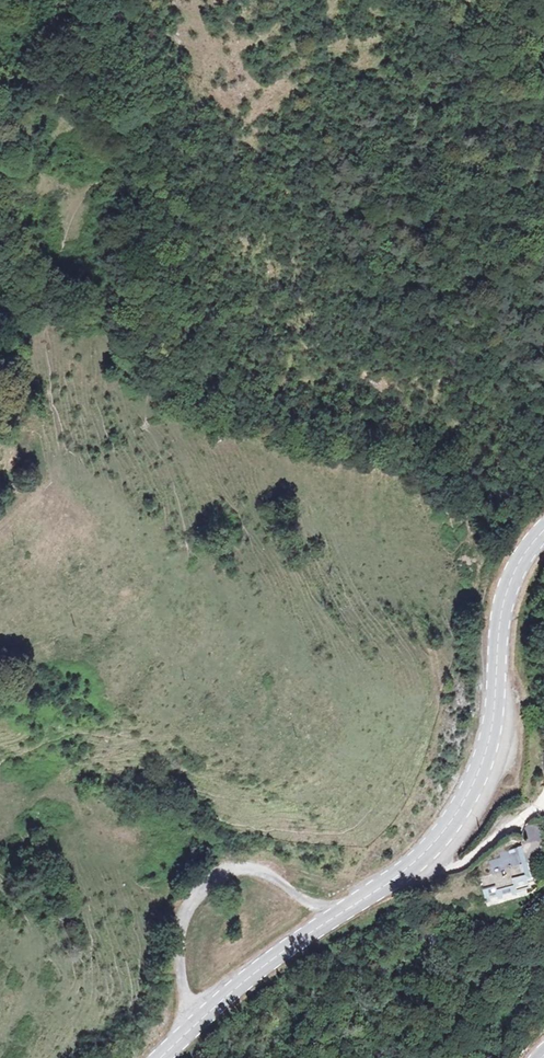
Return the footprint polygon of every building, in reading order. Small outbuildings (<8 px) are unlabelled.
[(543,838),(543,833),(531,821),(521,831),(536,846),(543,838)] [(511,869),(489,874),(493,901),(498,900),(497,897),(503,896),(504,899),(510,896),(510,893),(516,891),(517,896),(524,894),(522,877),(532,874),(530,861),(511,865),(511,869)]
